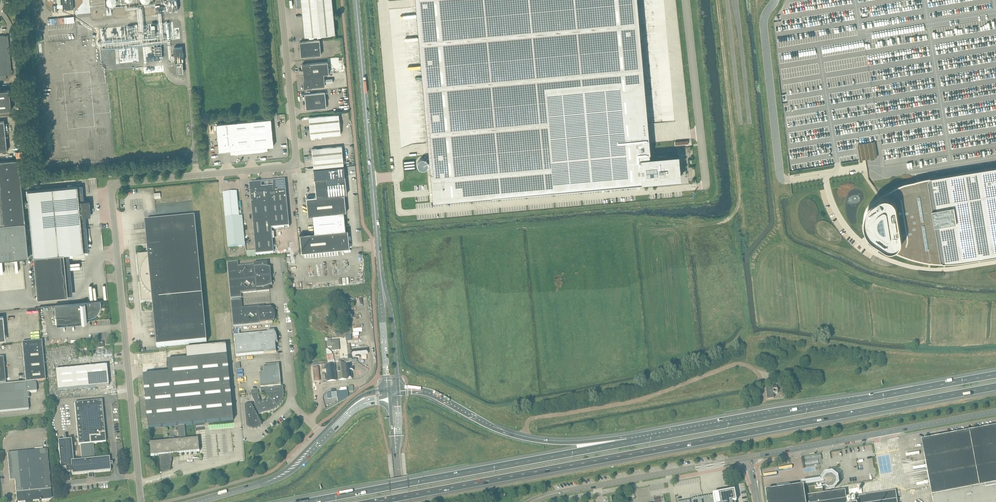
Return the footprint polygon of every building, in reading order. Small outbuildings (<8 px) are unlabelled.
[(63,10),(73,9),(72,0),(62,0),(63,10)] [(177,0),(169,0),(170,13),(178,12),(177,0)] [(332,0),(296,0),(297,7),(302,6),(305,36),(335,33),(332,0)] [(433,200),(642,182),(645,181),(680,178),(678,155),(650,157),(650,156),(649,157),(649,153),(650,153),(637,0),(415,0),(433,200)] [(12,74),(12,72),(9,41),(8,36),(4,36),(4,35),(0,36),(0,75),(12,74)] [(320,40),(315,40),(300,42),(301,57),(306,56),(321,55),(320,40)] [(182,47),(174,48),(175,62),(183,61),(182,47)] [(304,88),(309,87),(325,86),(324,74),(329,74),(328,62),(302,64),(302,69),(303,69),(305,83),(304,83),(304,88)] [(11,109),(9,90),(0,91),(0,110),(11,109)] [(325,92),(310,93),(305,94),(306,109),(326,107),(325,92)] [(324,116),(326,136),(341,134),(339,114),(324,116)] [(326,136),(324,116),(309,117),(311,137),(326,136)] [(271,119),(226,123),(217,124),(219,151),(230,150),(230,155),(268,151),(267,147),(273,146),(271,119)] [(327,147),(329,168),(344,166),(342,146),(327,147)] [(329,168),(327,147),(312,149),(314,169),(329,168)] [(24,207),(29,206),(29,202),(23,202),(19,159),(0,161),(0,260),(28,257),(24,207)] [(315,233),(300,234),(300,235),(302,252),(301,252),(301,253),(349,248),(347,230),(348,230),(345,230),(343,212),(346,212),(344,194),(347,194),(346,194),(345,176),(344,166),(329,168),(314,169),(315,179),(316,197),(306,198),(308,215),(308,216),(313,215),(315,233)] [(864,219),(865,222),(865,225),(866,227),(867,230),(869,232),(869,233),(870,232),(874,236),(873,237),(873,238),(874,237),(875,238),(879,240),(882,242),(889,247),(894,250),(900,252),(906,254),(911,256),(917,258),(923,259),(929,260),(935,261),(941,261),(947,261),(952,261),(958,261),(964,260),(995,255),(995,166),(969,170),(945,174),(937,176),(929,177),(922,178),(915,180),(908,183),(901,185),(894,189),(890,190),(887,192),(882,195),(878,197),(875,199),(873,200),(872,201),(871,203),(869,205),(868,207),(866,209),(865,211),(865,214),(864,216),(864,219)] [(256,255),(261,254),(274,253),(271,228),(289,227),(286,189),(287,189),(286,184),(285,184),(285,182),(273,183),(273,186),(262,188),(261,184),(249,185),(256,255)] [(29,206),(38,299),(68,296),(65,263),(60,264),(59,254),(84,252),(80,217),(89,216),(89,214),(91,214),(90,206),(90,205),(90,203),(89,200),(79,201),(78,186),(28,191),(28,190),(29,202),(29,206)] [(228,248),(245,246),(242,216),(239,216),(237,191),(223,193),(228,248)] [(157,347),(209,342),(196,230),(195,217),(145,222),(148,253),(137,254),(141,301),(152,300),(157,347)] [(256,264),(254,264),(237,266),(237,262),(238,261),(227,262),(229,280),(271,276),(270,268),(271,268),(269,267),(268,267),(267,267),(267,263),(265,263),(263,263),(261,263),(259,264),(259,263),(259,264),(258,264),(256,264)] [(271,276),(229,280),(231,298),(242,297),(240,297),(240,293),(258,291),(260,291),(262,291),(264,291),(266,291),(267,290),(267,291),(267,290),(269,290),(269,286),(270,286),(271,285),(272,285),(272,284),(271,276)] [(233,326),(268,323),(272,323),(273,323),(274,320),(275,317),(275,314),(274,312),(273,309),(271,307),(263,308),(263,306),(264,305),(241,307),(240,300),(242,300),(242,299),(231,300),(233,326)] [(55,305),(57,320),(57,325),(82,323),(82,324),(82,323),(87,323),(87,318),(89,318),(93,317),(95,315),(98,313),(100,310),(101,307),(101,304),(101,301),(96,301),(55,305)] [(274,331),(269,331),(267,331),(267,333),(234,336),(236,356),(277,352),(276,352),(275,342),(278,342),(277,342),(277,339),(277,336),(276,333),(274,331),(275,330),(274,330),(274,331)] [(327,340),(328,347),(332,347),(332,351),(339,350),(338,340),(331,340),(327,340)] [(24,363),(44,361),(42,341),(22,343),(24,363)] [(352,355),(356,355),(356,357),(359,357),(359,355),(368,354),(367,349),(352,350),(352,355)] [(227,355),(172,360),(167,361),(168,373),(143,376),(148,428),(178,425),(179,440),(150,442),(151,456),(159,455),(161,473),(162,473),(170,470),(173,454),(200,451),(199,438),(186,439),(185,425),(233,420),(227,355)] [(44,361),(24,363),(25,373),(44,371),(44,361)] [(279,364),(263,366),(264,372),(259,373),(261,393),(265,393),(270,399),(268,400),(266,401),(265,401),(261,402),(258,393),(251,394),(255,404),(252,405),(251,404),(245,405),(247,426),(246,426),(247,426),(249,428),(253,429),(256,428),(259,427),(261,425),(262,425),(262,424),(257,416),(258,415),(260,414),(263,412),(270,411),(273,410),(276,408),(278,406),(281,404),(282,401),(283,398),(284,394),(284,391),(283,391),(281,391),(279,365),(280,365),(279,364)] [(335,365),(336,379),(345,378),(343,364),(335,365)] [(57,391),(108,386),(106,365),(55,370),(57,391)] [(45,380),(44,371),(25,373),(25,382),(45,380)] [(26,383),(0,385),(0,412),(29,409),(27,393),(37,392),(36,382),(26,383)] [(777,386),(766,387),(767,399),(774,398),(773,393),(777,393),(777,386)] [(348,396),(348,390),(337,391),(338,402),(340,401),(343,399),(345,398),(347,397),(348,396)] [(71,439),(58,441),(60,463),(61,468),(69,468),(69,469),(71,469),(72,474),(89,473),(89,476),(92,476),(92,473),(110,471),(110,465),(112,465),(112,463),(110,463),(109,457),(95,459),(94,453),(96,452),(95,450),(94,450),(93,443),(106,442),(102,401),(74,403),(78,445),(80,445),(82,460),(73,461),(71,439)] [(922,441),(927,470),(930,484),(933,501),(995,501),(995,427),(922,441)] [(9,472),(10,477),(15,477),(17,501),(19,501),(27,501),(28,500),(31,499),(32,501),(39,500),(40,501),(42,500),(50,499),(52,497),(50,483),(47,449),(7,453),(9,472)] [(766,492),(767,501),(898,501),(896,490),(847,497),(845,490),(822,494),(822,492),(823,492),(822,488),(825,488),(826,486),(828,487),(832,487),(835,483),(835,478),(831,475),(826,476),(823,480),(824,484),(766,492)] [(690,500),(691,501),(736,501),(734,491),(712,495),(713,496),(703,497),(690,500)]
